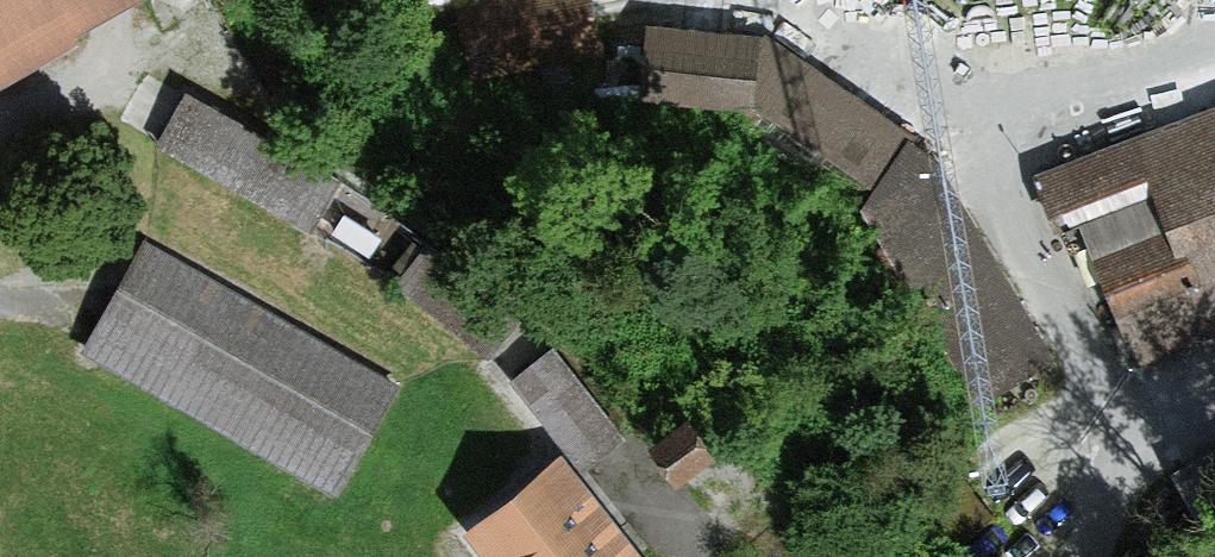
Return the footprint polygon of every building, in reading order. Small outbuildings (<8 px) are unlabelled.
[(81,48),(73,43),(138,0),(0,0),(0,93),(81,48)] [(656,28),(644,103),(761,122),(773,47),(656,28)] [(185,93),(155,145),(311,232),(341,179),(185,93)] [(1059,168),(1130,362),(1214,332),(1214,112),(1059,168)] [(397,387),(146,242),(81,355),(332,500),(397,387)] [(551,350),(511,382),(582,471),(623,439),(551,350)] [(560,456),(457,540),(471,556),(643,556),(612,519),(560,456)] [(1181,476),(1214,550),(1214,461),(1181,476)]
